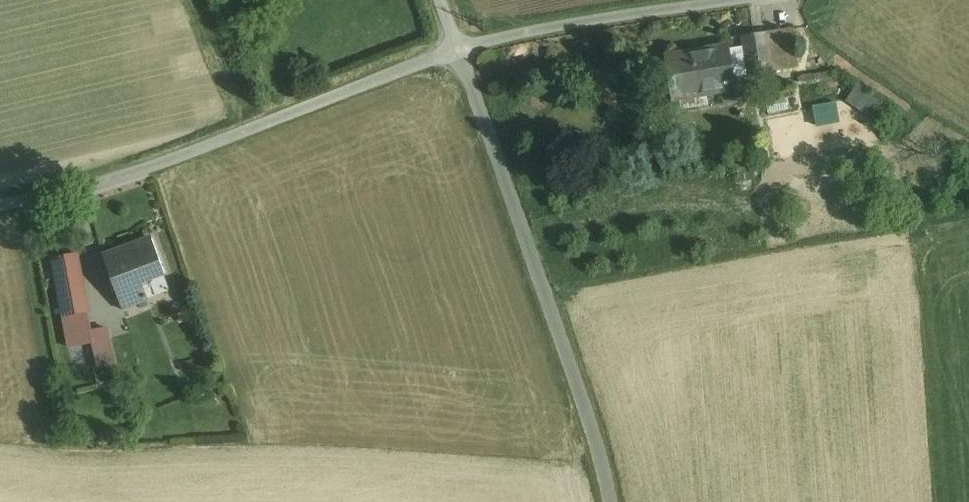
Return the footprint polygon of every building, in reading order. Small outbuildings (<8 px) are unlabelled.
[(782,24),(742,30),(752,84),(792,77),(782,24)] [(730,42),(666,53),(674,99),(683,98),(684,108),(711,104),(709,94),(738,89),(730,42)] [(852,104),(879,115),(887,95),(861,83),(852,104)] [(153,238),(103,257),(116,291),(142,281),(165,272),(153,238)] [(77,261),(54,265),(64,316),(87,312),(77,261)] [(142,281),(116,291),(122,308),(148,298),(142,281)] [(87,312),(64,316),(70,346),(93,341),(91,330),(87,312)] [(91,330),(93,341),(98,359),(116,355),(109,326),(91,330)]
